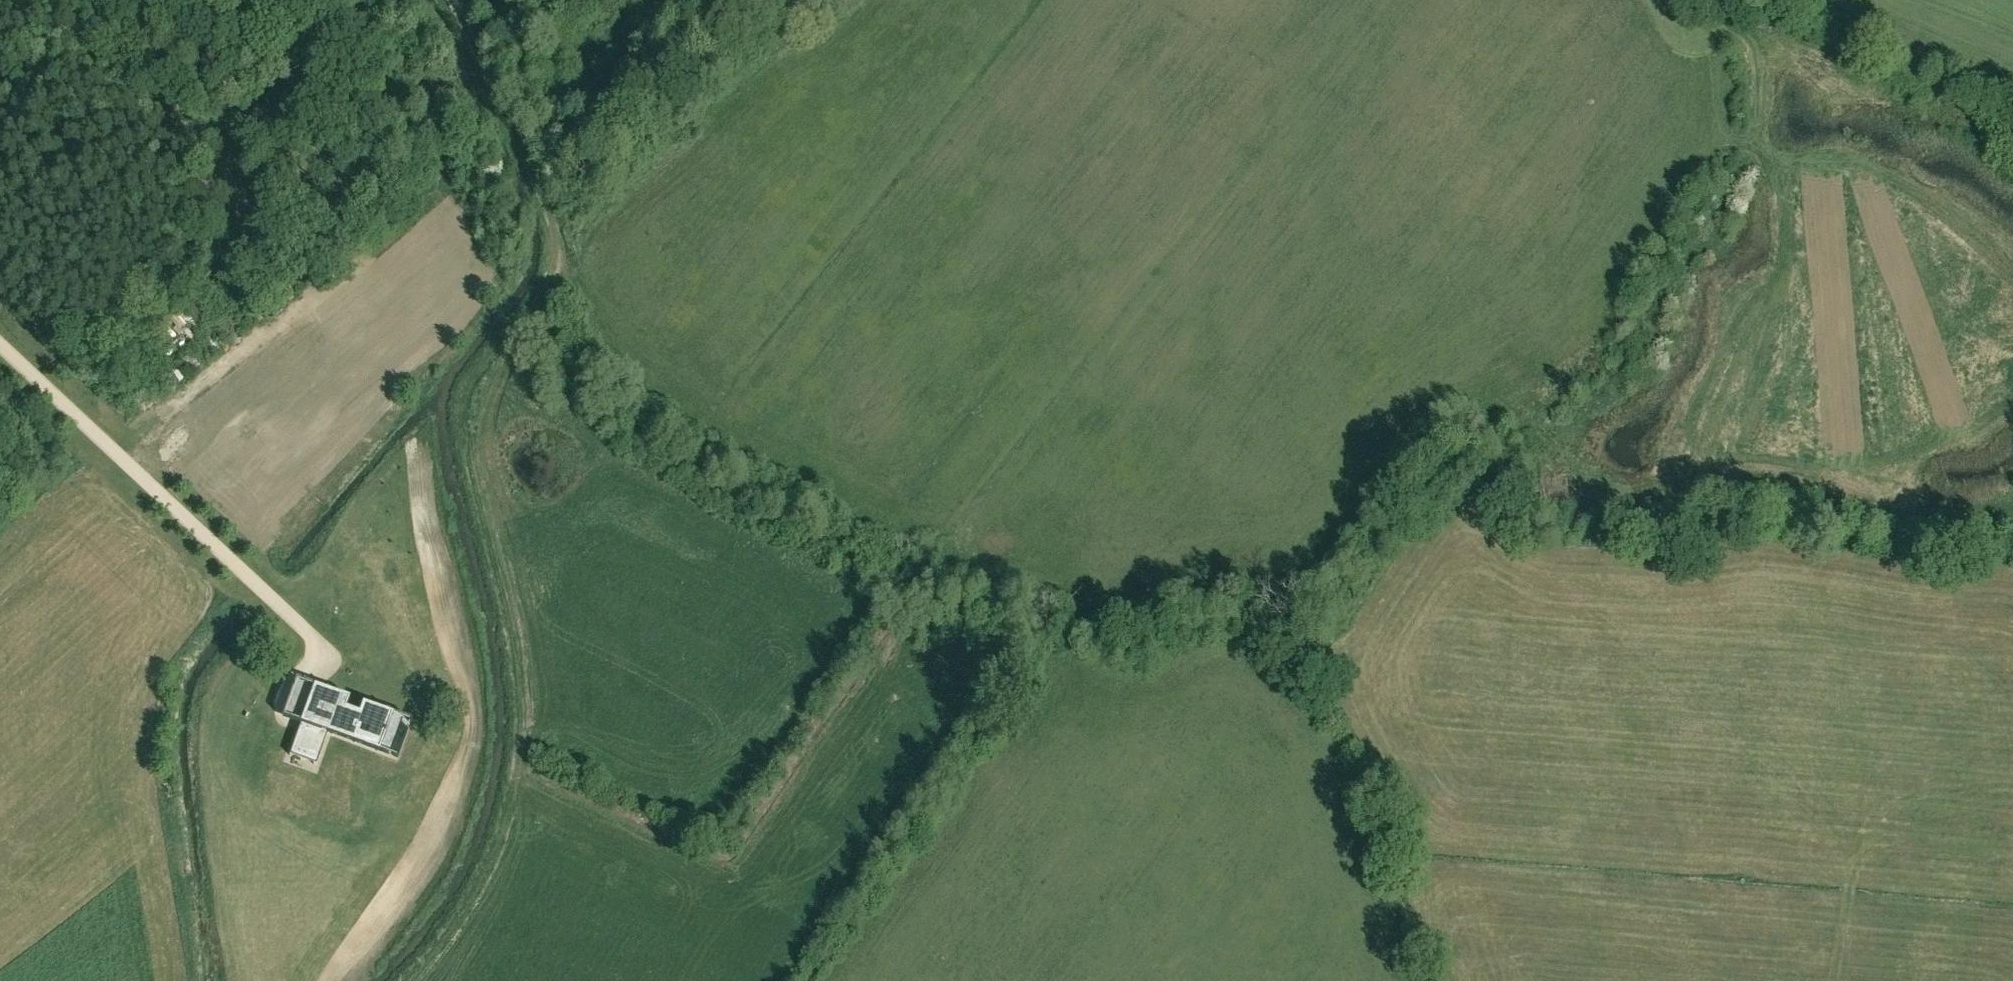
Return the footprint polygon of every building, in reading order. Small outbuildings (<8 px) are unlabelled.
[(290,753),(317,763),(327,736),(380,755),(394,716),(363,705),(362,710),(359,716),(345,711),(347,704),(349,700),(314,687),(309,700),(300,726),(290,753)]
